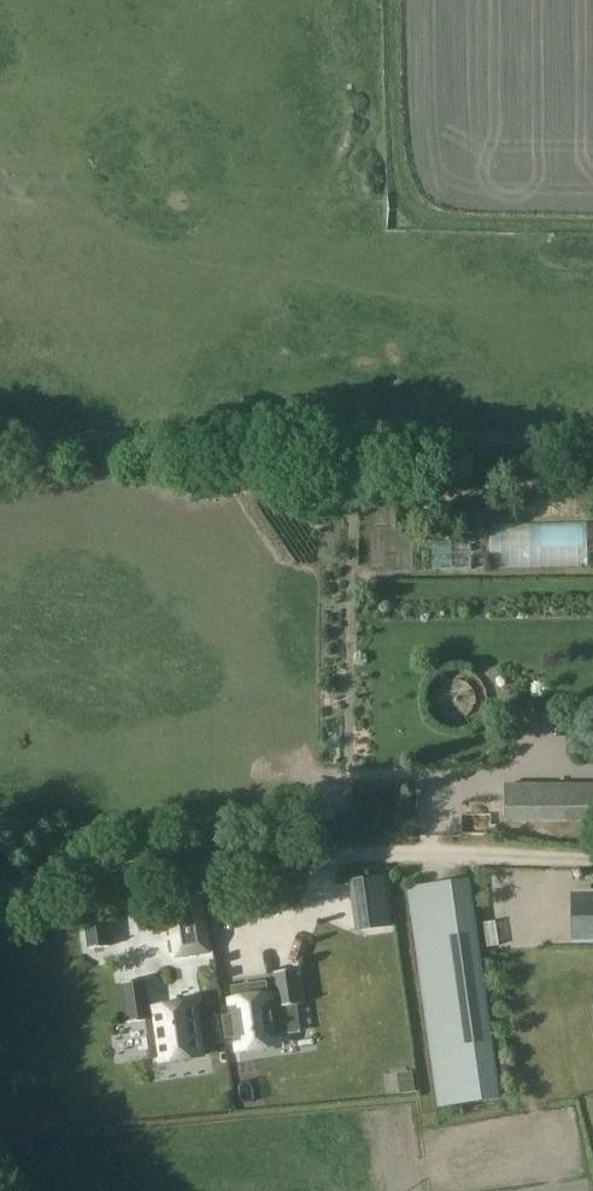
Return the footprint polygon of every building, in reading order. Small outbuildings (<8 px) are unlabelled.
[(431,550),(431,575),(471,573),(470,549),(431,550)] [(506,821),(592,822),(592,784),(506,784),(506,821)] [(366,879),(373,929),(394,926),(388,876),(366,879)] [(408,889),(439,1105),(497,1097),(466,881),(408,889)] [(570,892),(570,942),(592,942),(592,891),(570,892)] [(169,905),(177,956),(208,951),(201,901),(169,905)] [(89,948),(110,945),(105,914),(85,917),(89,948)] [(497,921),(484,923),(487,946),(500,945),(497,921)] [(390,1049),(377,947),(360,950),(362,960),(345,962),(357,1053),(390,1049)] [(300,1005),(295,970),(275,973),(279,997),(270,998),(270,996),(267,996),(265,983),(241,987),(243,1000),(232,1001),(234,1018),(223,1020),(226,1038),(237,1037),(239,1050),(277,1045),(276,1040),(287,1039),(282,1007),(300,1005)] [(145,981),(124,984),(129,1024),(149,1021),(154,1058),(163,1057),(163,1062),(202,1056),(194,1004),(156,1009),(156,1011),(149,1012),(145,981)] [(401,1095),(417,1093),(414,1073),(398,1075),(401,1095)]
